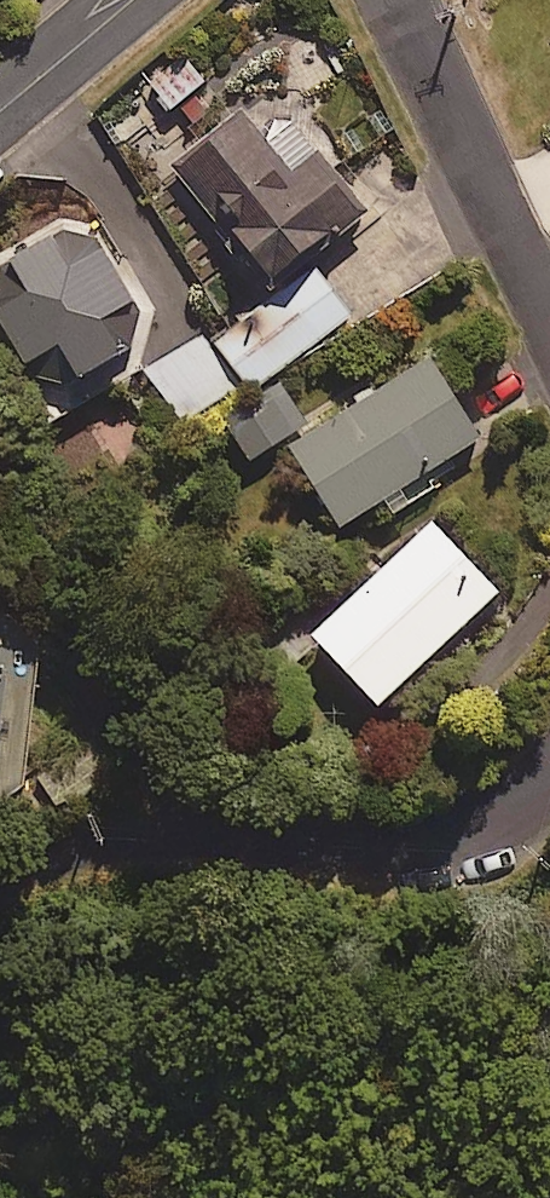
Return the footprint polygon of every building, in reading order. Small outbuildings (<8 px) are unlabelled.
[(270,83),(239,107),(172,161),(267,281),(365,203),(270,83)] [(135,341),(142,301),(101,235),(61,224),(0,261),(0,329),(28,375),(66,382),(135,341)] [(313,263),(218,343),(256,389),(351,308),(313,263)] [(235,385),(205,333),(152,363),(182,416),(235,385)] [(480,432),(429,352),(290,441),(341,521),(383,494),(393,509),(437,481),(428,466),(480,432)] [(306,419),(289,393),(233,429),(249,455),(306,419)] [(498,586),(433,517),(313,628),(378,698),(498,586)] [(0,606),(0,798),(4,798),(23,785),(39,652),(0,606)] [(260,650),(287,675),(319,640),(292,615),(260,650)]
